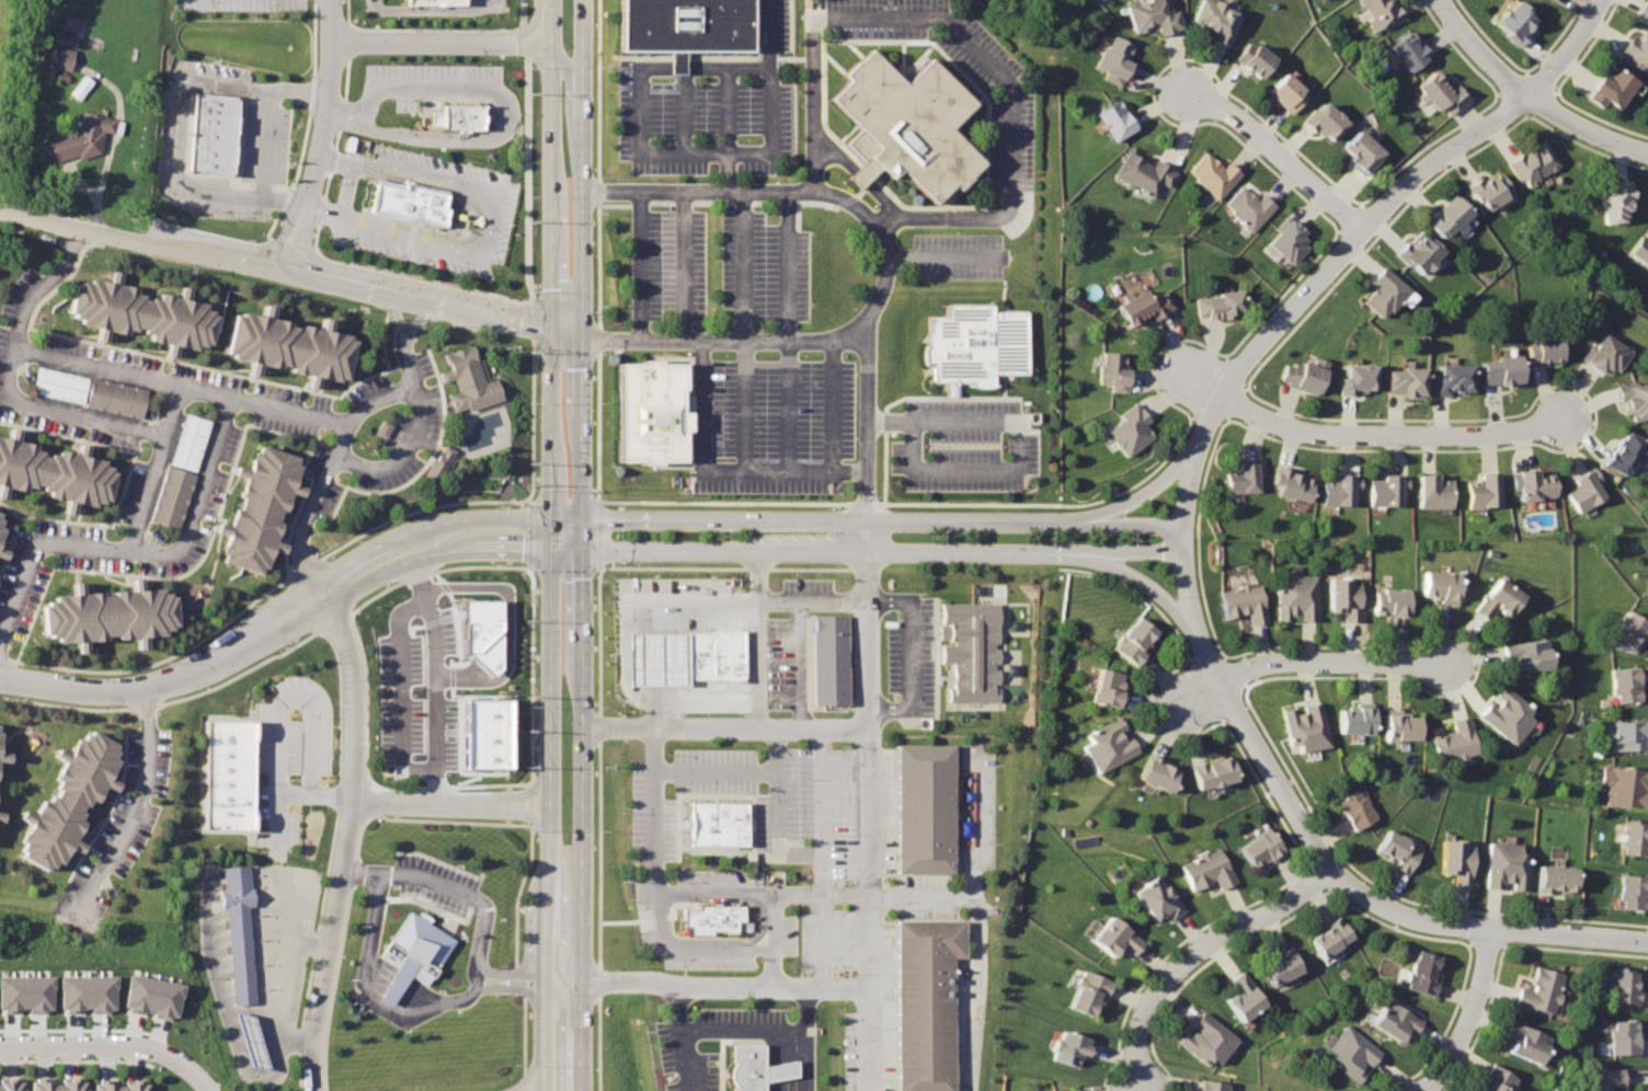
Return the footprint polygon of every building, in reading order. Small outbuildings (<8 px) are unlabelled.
[(616,51),(747,51),(748,0),(616,0),(616,51)] [(1132,34),(1153,27),(1156,35),(1180,30),(1172,0),(1150,0),(1125,7),(1132,34)] [(1190,21),(1205,26),(1203,32),(1225,41),(1238,11),(1208,0),(1198,0),(1190,21)] [(1376,35),(1401,20),(1389,0),(1355,0),(1376,35)] [(1636,15),(1647,21),(1647,0),(1643,0),(1636,15)] [(1515,2),(1496,26),(1519,48),(1540,22),(1515,2)] [(61,30),(75,32),(78,18),(64,15),(61,30)] [(1617,58),(1644,73),(1647,66),(1647,31),(1633,24),(1617,58)] [(1410,33),(1392,46),(1410,71),(1428,58),(1410,33)] [(1110,35),(1094,71),(1121,82),(1135,48),(1110,35)] [(1247,39),(1233,60),(1258,79),(1273,58),(1247,39)] [(47,66),(53,45),(75,49),(70,71),(47,66)] [(825,102),(856,128),(843,143),(860,160),(845,176),(858,188),(878,170),(888,180),(896,172),(928,205),(948,187),(953,192),(977,163),(945,130),(970,105),(927,60),(900,84),(867,50),(839,76),(845,80),(825,102)] [(1606,62),(1584,99),(1602,110),(1606,102),(1618,110),(1636,84),(1606,62)] [(1434,72),(1417,87),(1435,112),(1441,107),(1450,117),(1470,103),(1457,87),(1449,91),(1434,72)] [(1281,76),(1266,95),(1290,115),(1307,95),(1281,76)] [(194,87),(187,169),(230,172),(238,90),(194,87)] [(436,100),(437,106),(428,106),(428,123),(479,122),(479,99),(436,100)] [(1117,101),(1096,116),(1113,142),(1135,128),(1117,101)] [(1321,102),(1306,120),(1330,142),(1348,124),(1321,102)] [(48,140),(75,134),(82,113),(119,122),(117,136),(103,133),(98,157),(54,166),(48,140)] [(1358,131),(1341,149),(1369,172),(1384,154),(1358,131)] [(1506,161),(1541,141),(1558,169),(1522,186),(1506,161)] [(1126,149),(1113,176),(1152,197),(1159,185),(1169,188),(1177,170),(1158,159),(1154,166),(1126,149)] [(1204,152),(1188,172),(1217,198),(1241,175),(1229,163),(1223,169),(1204,152)] [(1496,171),(1466,188),(1481,211),(1512,195),(1496,171)] [(368,176),(363,204),(436,219),(442,191),(368,176)] [(1624,185),(1609,185),(1610,193),(1600,195),(1604,226),(1621,222),(1628,213),(1624,185)] [(1239,187),(1224,207),(1252,231),(1274,205),(1262,195),(1256,200),(1239,187)] [(1453,197),(1423,223),(1441,239),(1469,216),(1453,197)] [(1289,218),(1264,245),(1292,264),(1305,250),(1305,230),(1289,218)] [(1417,234),(1398,256),(1420,275),(1440,253),(1417,234)] [(1628,253),(1647,267),(1647,243),(1639,237),(1628,253)] [(1360,302),(1384,323),(1410,291),(1383,267),(1370,280),(1374,287),(1360,302)] [(211,300),(81,272),(69,319),(202,346),(211,300)] [(1163,284),(1117,306),(1126,326),(1175,305),(1163,284)] [(1194,298),(1199,319),(1245,312),(1241,290),(1194,298)] [(929,319),(928,382),(965,382),(980,382),(994,382),(994,375),(1025,375),(1026,313),(993,313),(993,306),(945,306),(945,319),(929,319)] [(353,332),(237,308),(226,354),(342,379),(353,332)] [(1600,331),(1581,360),(1600,372),(1604,368),(1615,372),(1630,352),(1600,331)] [(1523,341),(1527,366),(1559,361),(1555,336),(1523,341)] [(443,351),(455,388),(445,392),(451,412),(501,397),(492,376),(480,377),(468,344),(443,351)] [(1097,352),(1095,389),(1125,390),(1128,355),(1097,352)] [(1286,356),(1279,381),(1315,393),(1325,367),(1286,356)] [(1480,363),(1484,388),(1521,383),(1518,358),(1480,363)] [(614,363),(615,461),(680,461),(679,363),(614,363)] [(1429,376),(1429,397),(1469,397),(1468,366),(1437,365),(1437,374),(1429,376)] [(88,377),(37,366),(31,392),(82,403),(88,377)] [(1339,366),(1339,393),(1375,393),(1375,366),(1339,366)] [(1385,370),(1386,393),(1399,392),(1398,398),(1422,398),(1422,369),(1385,370)] [(90,378),(147,388),(140,417),(83,404),(90,378)] [(1616,401),(1624,401),(1627,421),(1647,418),(1647,378),(1613,386),(1616,401)] [(1134,402),(1115,415),(1120,420),(1105,429),(1121,457),(1153,438),(1144,425),(1148,422),(1134,402)] [(211,421),(185,413),(170,463),(196,471),(211,421)] [(1625,430),(1604,462),(1625,478),(1647,445),(1625,430)] [(95,509),(106,462),(0,439),(0,484),(95,509)] [(255,447),(219,558),(261,569),(299,457),(255,447)] [(1225,474),(1225,493),(1257,492),(1257,463),(1238,463),(1238,473),(1225,474)] [(167,464),(195,472),(176,528),(149,519),(167,464)] [(1277,468),(1272,483),(1278,486),(1275,495),(1307,505),(1314,480),(1289,473),(1290,469),(1277,468)] [(1520,482),(1511,483),(1512,491),(1522,503),(1555,499),(1554,480),(1537,480),(1535,471),(1518,473),(1520,482)] [(1566,495),(1578,513),(1604,497),(1588,472),(1573,480),(1578,486),(1566,495)] [(1467,481),(1467,508),(1501,507),(1499,474),(1480,475),(1480,482),(1467,481)] [(1419,475),(1420,507),(1453,508),(1452,482),(1437,481),(1434,475),(1419,475)] [(1323,483),(1323,505),(1353,506),(1352,493),(1360,493),(1360,476),(1338,476),(1337,483),(1323,483)] [(1370,481),(1369,508),(1400,509),(1399,476),(1383,476),(1383,482),(1370,481)] [(1424,570),(1424,596),(1439,596),(1440,600),(1455,601),(1457,572),(1424,570)] [(1278,583),(1277,619),(1318,620),(1316,575),(1285,575),(1285,583),(1278,583)] [(1472,607),(1497,575),(1521,594),(1504,616),(1496,608),(1487,618),(1472,607)] [(1329,577),(1329,610),(1344,610),(1344,620),(1360,620),(1359,577),(1329,577)] [(631,580),(617,580),(617,594),(631,594),(631,580)] [(1220,589),(1224,617),(1250,612),(1252,622),(1266,620),(1260,584),(1220,589)] [(41,597),(42,638),(169,631),(167,587),(41,597)] [(1376,587),(1376,613),(1408,613),(1408,587),(1376,587)] [(940,602),(941,709),(999,709),(997,602),(940,602)] [(1626,609),(1607,639),(1625,648),(1645,622),(1626,609)] [(814,612),(813,702),(846,703),(847,612),(814,612)] [(1136,615),(1158,632),(1134,664),(1112,646),(1136,615)] [(683,632),(683,674),(712,674),(711,630),(683,632)] [(1498,645),(1499,664),(1512,664),(1513,674),(1547,669),(1543,639),(1498,645)] [(1609,668),(1635,665),(1640,699),(1613,701),(1609,668)] [(1098,668),(1092,699),(1115,704),(1123,674),(1098,668)] [(1477,715),(1486,705),(1491,711),(1499,701),(1492,694),(1500,686),(1538,713),(1514,747),(1477,715)] [(1280,711),(1290,755),(1327,746),(1317,701),(1302,705),(1303,711),(1293,713),(1292,708),(1280,711)] [(1336,710),(1336,734),(1372,733),(1373,708),(1336,710)] [(1385,714),(1385,739),(1419,740),(1419,715),(1385,714)] [(206,715),(204,827),(254,827),(255,716),(206,715)] [(1119,717),(1087,732),(1092,742),(1085,746),(1099,774),(1140,753),(1132,739),(1125,744),(1121,736),(1129,733),(1119,717)] [(1432,737),(1439,762),(1477,755),(1468,717),(1453,721),(1454,733),(1432,737)] [(1602,748),(1647,748),(1647,731),(1646,732),(1646,719),(1602,721),(1602,748)] [(81,730),(11,847),(45,869),(115,748),(81,730)] [(892,743),(894,874),(955,873),(953,744),(892,743)] [(1225,756),(1189,766),(1197,790),(1234,779),(1225,756)] [(1144,757),(1136,781),(1168,793),(1177,769),(1144,757)] [(1600,790),(1609,791),(1609,804),(1647,807),(1647,771),(1601,767),(1600,790)] [(1361,788),(1336,803),(1352,830),(1377,816),(1361,788)] [(682,802),(683,842),(740,843),(740,803),(682,802)] [(1623,853),(1647,855),(1647,845),(1647,823),(1625,822),(1623,853)] [(1262,825),(1235,845),(1254,871),(1282,852),(1262,825)] [(1385,828),(1375,851),(1410,870),(1421,843),(1385,828)] [(1442,840),(1440,873),(1454,873),(1453,883),(1469,885),(1473,842),(1442,840)] [(1487,840),(1486,887),(1524,891),(1529,843),(1487,840)] [(1214,848),(1179,864),(1190,891),(1211,882),(1215,889),(1234,882),(1214,848)] [(225,863),(231,999),(255,998),(248,863),(225,863)] [(1540,864),(1538,887),(1573,891),(1577,868),(1540,864)] [(1157,872),(1132,894),(1153,920),(1165,912),(1168,918),(1184,906),(1157,872)] [(1618,908),(1647,912),(1647,875),(1622,872),(1618,908)] [(411,906),(382,951),(427,980),(458,935),(411,906)] [(678,907),(678,932),(739,932),(736,907),(678,907)] [(895,1090),(952,1090),(951,960),(962,961),(964,916),(893,916),(895,1090)] [(1090,940),(1112,916),(1145,945),(1134,961),(1119,948),(1111,956),(1090,940)] [(1338,917),(1305,938),(1315,957),(1351,937),(1338,917)] [(1414,948),(1403,985),(1433,995),(1443,957),(1414,948)] [(1288,949),(1257,964),(1269,986),(1298,971),(1288,949)] [(124,965),(116,1001),(170,1014),(179,977),(124,965)] [(54,966),(53,1004),(108,1006),(110,967),(54,966)] [(1083,966),(1071,1008),(1095,1017),(1099,1001),(1105,1003),(1112,979),(1083,966)] [(1535,966),(1531,985),(1520,983),(1513,1000),(1550,1012),(1561,973),(1535,966)] [(1237,967),(1224,978),(1232,988),(1222,997),(1239,1020),(1262,1003),(1237,967)] [(1613,967),(1612,1001),(1633,1001),(1636,968),(1613,967)] [(47,1008),(46,971),(0,970),(0,1008),(47,1008)] [(1384,996),(1367,1023),(1399,1044),(1404,1036),(1411,1040),(1423,1021),(1384,996)] [(1200,1008),(1186,1021),(1191,1026),(1178,1041),(1206,1068),(1234,1038),(1200,1008)] [(257,1012),(240,1015),(251,1071),(268,1067),(257,1012)] [(1609,1019),(1611,1054),(1636,1054),(1636,1017),(1609,1019)] [(1508,1019),(1503,1032),(1513,1036),(1508,1050),(1540,1063),(1550,1034),(1508,1019)] [(1343,1024),(1321,1050),(1359,1081),(1382,1054),(1343,1024)] [(1092,1034),(1060,1025),(1050,1057),(1076,1067),(1079,1055),(1087,1057),(1092,1034)] [(721,1090),(757,1090),(757,1083),(792,1076),(790,1060),(758,1065),(757,1044),(723,1046),(721,1090)] [(1477,1090),(1509,1090),(1518,1078),(1494,1065),(1477,1090)] [(1587,1090),(1615,1090),(1615,1088),(1624,1087),(1623,1069),(1586,1070),(1587,1090)] [(26,1090),(78,1090),(78,1078),(26,1076),(26,1090)] [(89,1090),(140,1090),(139,1077),(89,1077),(89,1090)] [(16,1078),(0,1078),(0,1090),(16,1090),(16,1078)] [(1194,1090),(1226,1090),(1227,1084),(1197,1079),(1194,1090)]
